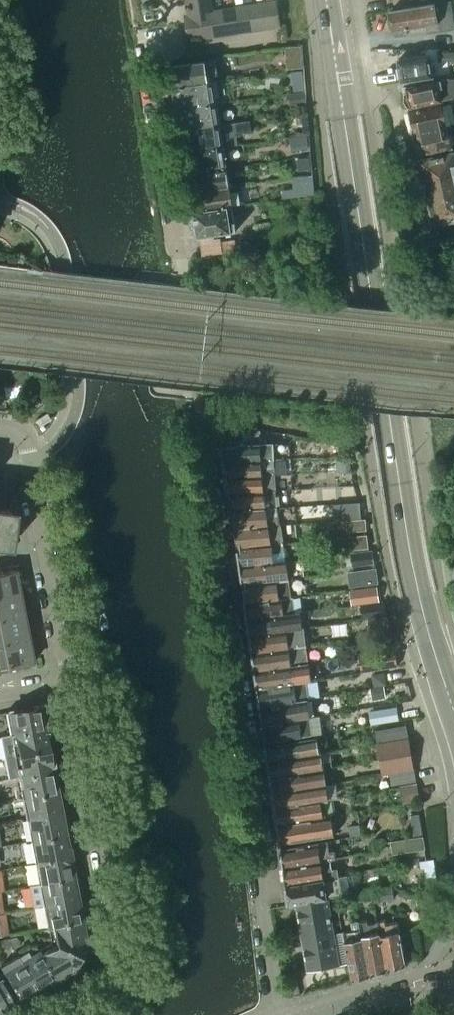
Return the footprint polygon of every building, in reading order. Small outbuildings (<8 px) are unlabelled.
[(187,15),(209,11),(212,11),(212,10),(211,0),(200,0),(185,2),(187,15)] [(262,3),(266,28),(280,26),(276,1),(262,3)] [(390,10),(393,30),(394,29),(395,35),(407,33),(406,28),(422,25),(423,30),(453,25),(449,1),(390,10)] [(248,5),(252,30),(266,28),(262,3),(248,5)] [(234,7),(238,32),(252,30),(248,5),(234,7)] [(222,9),(226,34),(238,32),(234,7),(222,9)] [(209,11),(211,24),(213,36),(226,34),(222,9),(212,10),(212,11),(209,11)] [(184,15),(186,28),(211,24),(209,11),(187,15),(184,15)] [(211,24),(186,28),(188,40),(213,36),(211,24)] [(436,50),(437,61),(453,60),(453,50),(436,50)] [(397,59),(401,82),(433,76),(430,54),(397,59)] [(170,66),(173,86),(212,81),(211,73),(215,72),(214,59),(170,66)] [(405,87),(409,107),(440,100),(453,98),(453,78),(448,78),(448,77),(440,79),(405,87)] [(173,86),(176,108),(215,102),(226,101),(223,79),(212,81),(173,86)] [(176,108),(179,130),(219,124),(215,102),(176,108)] [(408,111),(413,133),(446,125),(442,103),(408,111)] [(219,124),(179,130),(183,152),(222,146),(221,135),(247,131),(245,120),(219,124)] [(413,133),(417,154),(453,146),(453,124),(446,125),(413,133)] [(183,152),(186,174),(226,168),(222,146),(183,152)] [(419,161),(424,183),(453,176),(453,153),(452,153),(419,161)] [(186,174),(189,192),(233,186),(232,183),(228,184),(226,168),(186,174)] [(424,183),(429,203),(453,198),(453,176),(424,183)] [(189,192),(192,211),(227,205),(244,203),(241,185),(233,186),(189,192)] [(429,203),(434,225),(453,221),(453,198),(429,203)] [(227,205),(192,211),(192,212),(188,215),(190,225),(194,227),(196,236),(235,230),(234,220),(229,221),(227,205)] [(222,446),(224,462),(273,459),(272,443),(244,445),(243,440),(227,441),(227,446),(222,446)] [(224,462),(226,478),(273,474),(273,459),(224,462)] [(226,478),(229,493),(274,490),(273,474),(226,478)] [(229,493),(231,510),(277,506),(274,490),(229,493)] [(11,551),(10,547),(15,509),(2,507),(0,497),(0,553),(11,551)] [(231,510),(233,528),(279,524),(277,506),(231,510)] [(233,528),(236,546),(282,542),(279,524),(233,528)] [(236,546),(239,566),(272,561),(285,560),(282,542),(236,546)] [(239,566),(241,584),(287,578),(285,560),(272,561),(239,566)] [(19,594),(14,571),(0,573),(0,598),(19,594)] [(241,584),(244,602),(290,596),(287,578),(241,584)] [(23,616),(19,594),(0,598),(0,621),(23,616)] [(244,602),(247,619),(295,612),(292,596),(290,596),(244,602)] [(247,619),(249,635),(302,626),(300,611),(295,612),(247,619)] [(28,639),(23,616),(0,621),(0,644),(28,639)] [(249,635),(252,652),(305,644),(302,626),(249,635)] [(0,644),(0,669),(32,662),(28,639),(0,644)] [(252,652),(254,670),(307,662),(305,644),(252,652)] [(398,666),(395,650),(373,654),(375,669),(398,666)] [(254,670),(257,688),(304,680),(310,679),(307,662),(254,670)] [(257,688),(260,706),(306,698),(304,680),(257,688)] [(260,706),(262,723),(310,715),(307,698),(306,698),(260,706)] [(5,712),(10,733),(44,727),(40,705),(5,712)] [(310,715),(262,723),(264,742),(312,734),(310,715)] [(374,730),(377,743),(408,738),(406,725),(374,730)] [(10,733),(14,755),(49,748),(46,733),(45,733),(44,727),(10,733)] [(315,737),(265,746),(267,762),(318,752),(315,737)] [(377,743),(379,758),(411,753),(408,738),(377,743)] [(14,755),(18,776),(52,770),(51,763),(52,763),(49,748),(14,755)] [(318,752),(267,762),(270,777),(322,768),(320,752),(318,752)] [(379,758),(381,774),(413,769),(411,753),(379,758)] [(322,768),(270,777),(272,793),(318,785),(325,784),(322,768)] [(18,776),(22,798),(56,791),(52,770),(18,776)] [(318,785),(272,793),(274,808),(327,800),(325,784),(318,785)] [(22,798),(26,819),(60,813),(56,791),(22,798)] [(327,800),(274,808),(276,824),(322,817),(330,815),(334,814),(332,799),(327,800)] [(26,819),(30,840),(64,834),(60,813),(26,819)] [(322,817),(276,824),(279,844),(313,838),(333,835),(330,815),(322,817)] [(30,840),(34,862),(68,856),(64,834),(30,840)] [(407,838),(409,850),(425,847),(423,835),(407,838)] [(327,841),(280,849),(283,867),(330,859),(335,858),(334,850),(329,851),(327,841)] [(34,862),(38,883),(72,877),(68,856),(34,862)] [(330,859),(283,867),(285,886),(338,876),(337,868),(331,869),(330,859)] [(338,876),(285,886),(288,904),(296,903),(326,897),(335,896),(336,895),(350,893),(347,875),(338,876)] [(32,906),(42,904),(76,898),(72,877),(38,883),(28,885),(32,906)] [(392,886),(373,889),(375,902),(394,899),(392,886)] [(326,897),(296,903),(307,970),(338,965),(347,963),(341,931),(341,929),(332,931),(326,897)] [(42,904),(46,926),(81,919),(80,919),(76,898),(42,904)] [(48,926),(51,942),(55,943),(83,956),(86,950),(85,944),(86,943),(81,919),(46,926),(48,926)] [(366,919),(358,921),(359,928),(369,975),(386,970),(376,923),(367,925),(366,919)] [(384,919),(376,921),(376,923),(386,970),(405,964),(399,932),(397,921),(385,923),(384,919)] [(359,928),(341,931),(347,963),(351,979),(351,980),(369,975),(359,928)] [(35,945),(35,946),(54,979),(75,968),(75,966),(80,963),(83,956),(55,943),(40,953),(35,945)] [(35,946),(17,956),(36,989),(53,979),(54,980),(54,979),(35,946)] [(17,956),(0,966),(0,967),(19,999),(36,989),(17,956)] [(9,1014),(7,1012),(10,1010),(7,1006),(13,1002),(0,980),(0,1014),(7,1014),(9,1014)]
